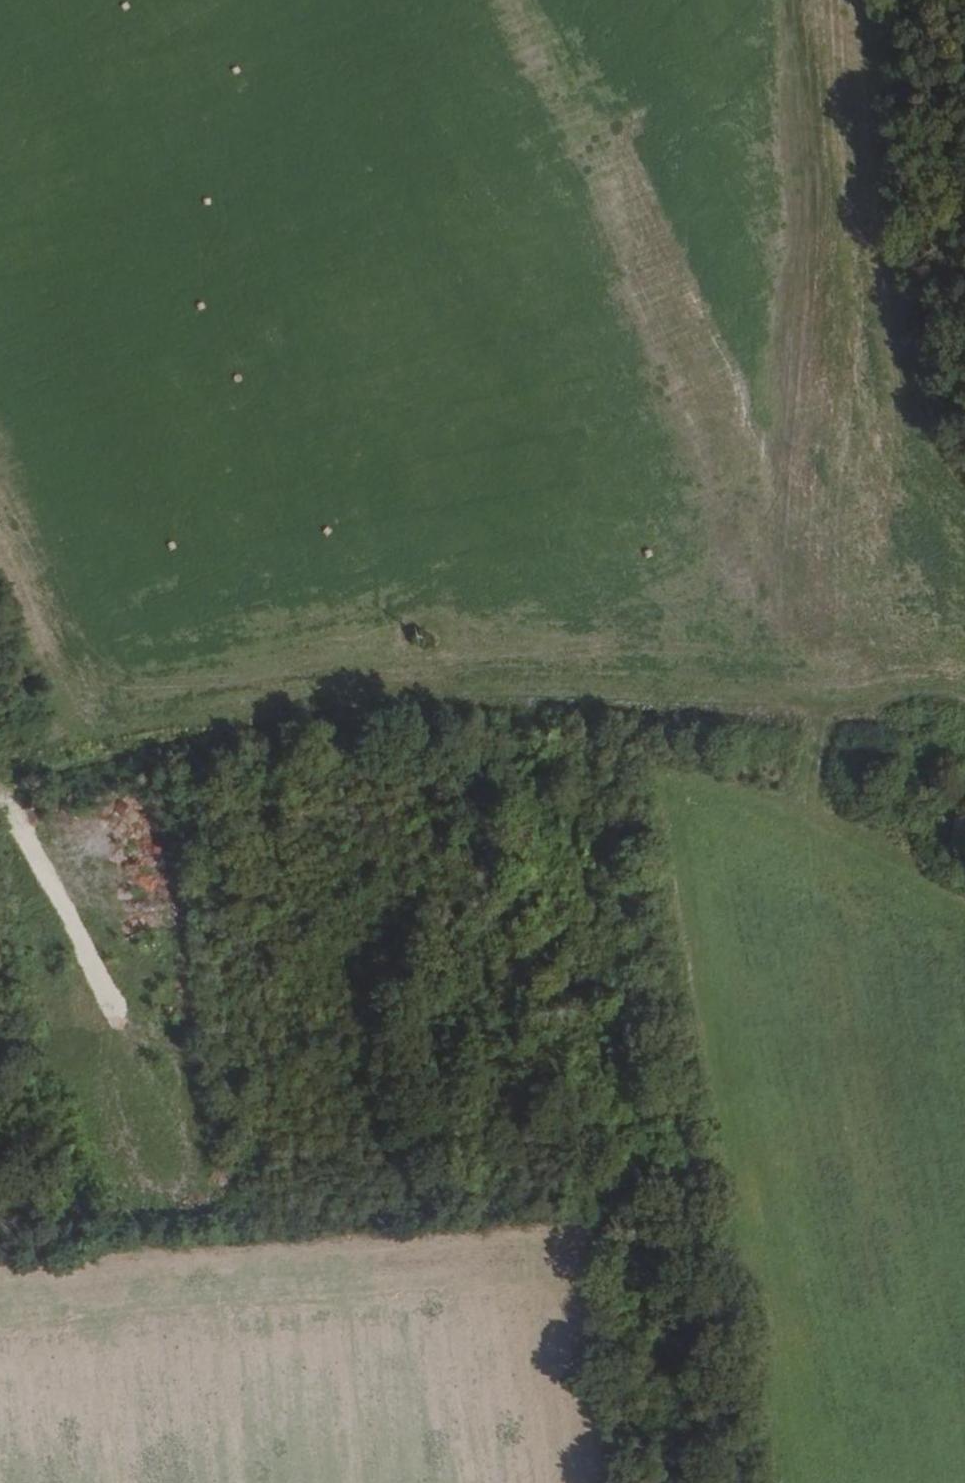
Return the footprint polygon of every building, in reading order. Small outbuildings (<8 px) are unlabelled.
[(949,847),(964,848),(964,813),(951,812),(949,847)]
